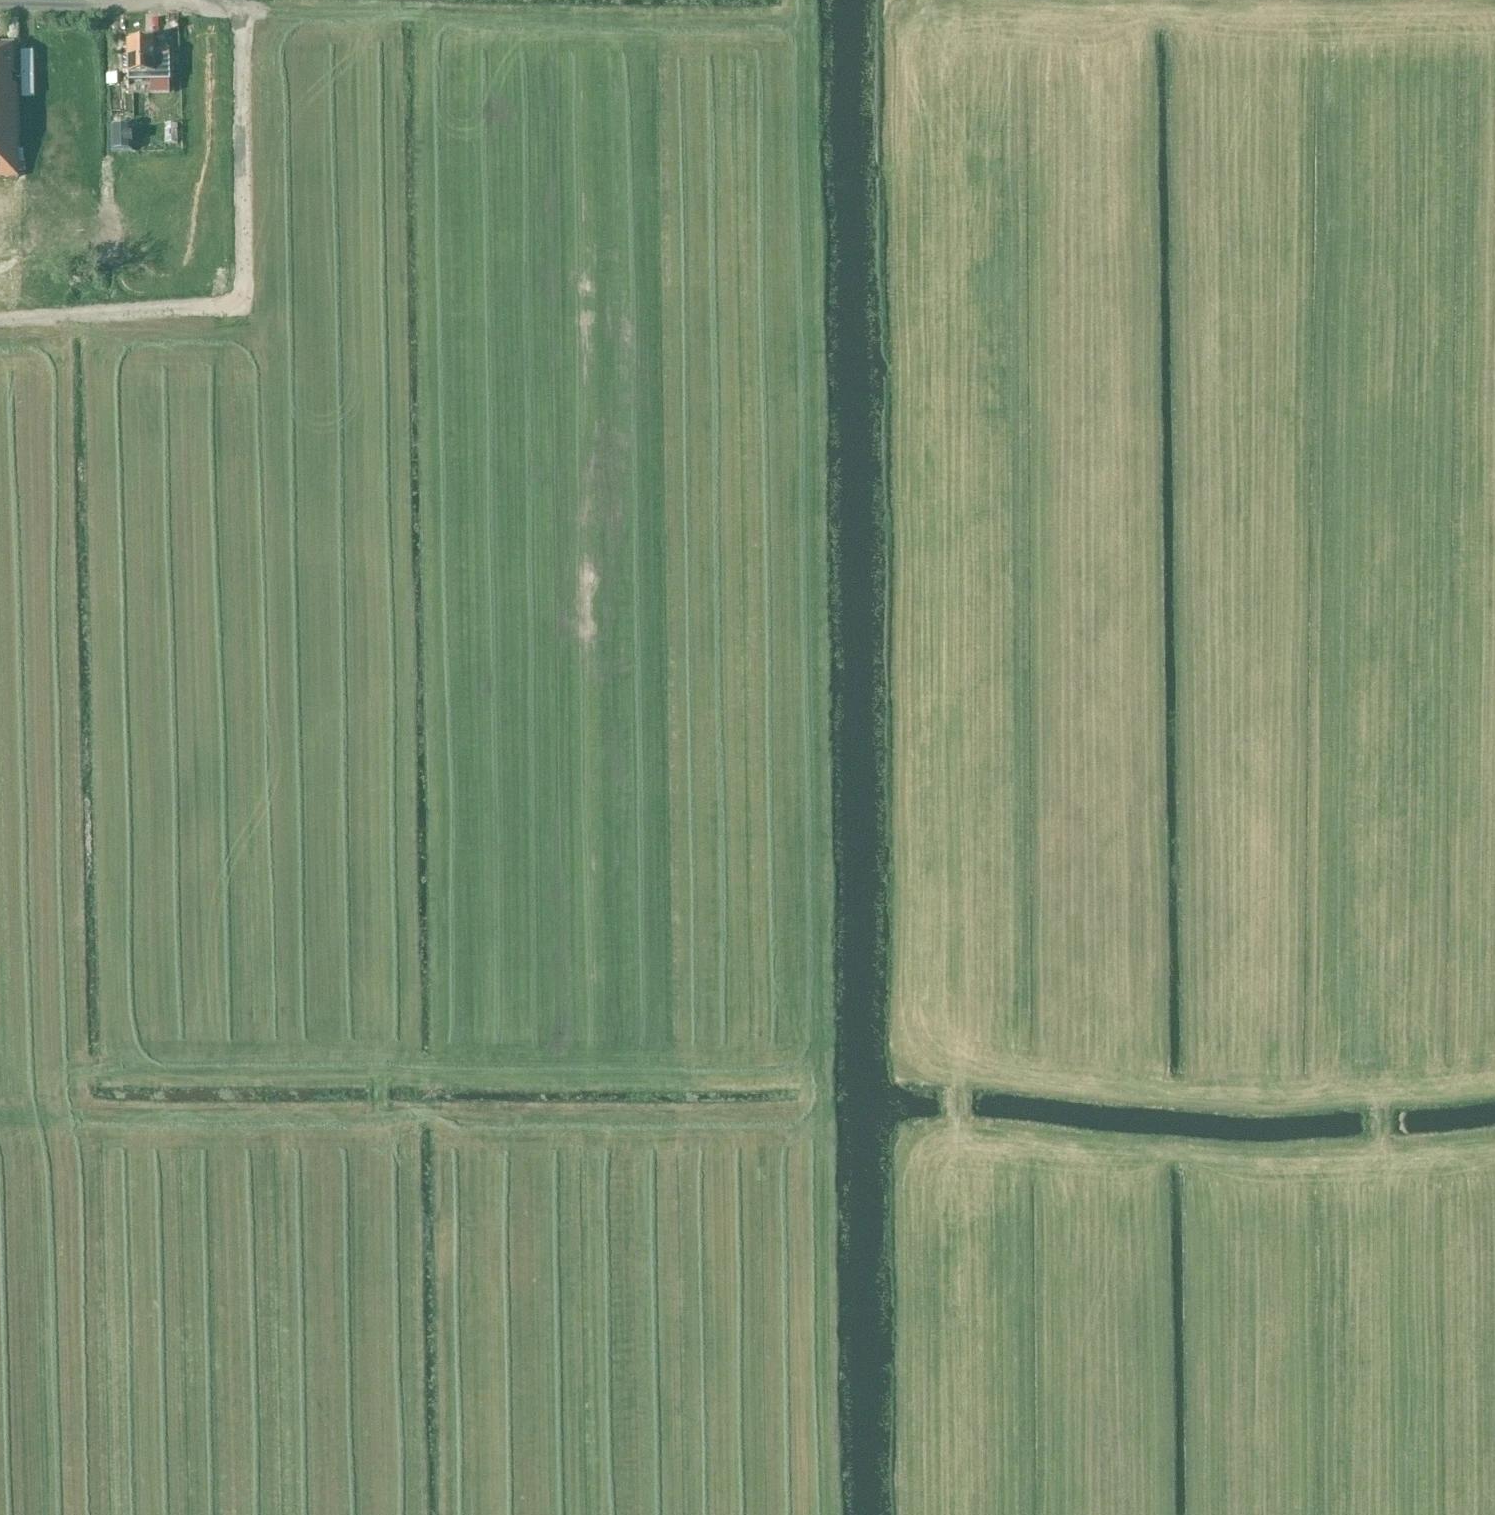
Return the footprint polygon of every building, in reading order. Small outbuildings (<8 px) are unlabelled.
[(153,42),(127,43),(129,76),(129,84),(170,83),(169,63),(169,52),(154,52),(153,42)] [(18,179),(17,86),(13,86),(12,71),(14,71),(14,46),(0,46),(0,179),(18,179)] [(130,128),(111,128),(112,152),(130,152),(130,128)] [(10,200),(0,201),(0,214),(11,214),(10,200)]
